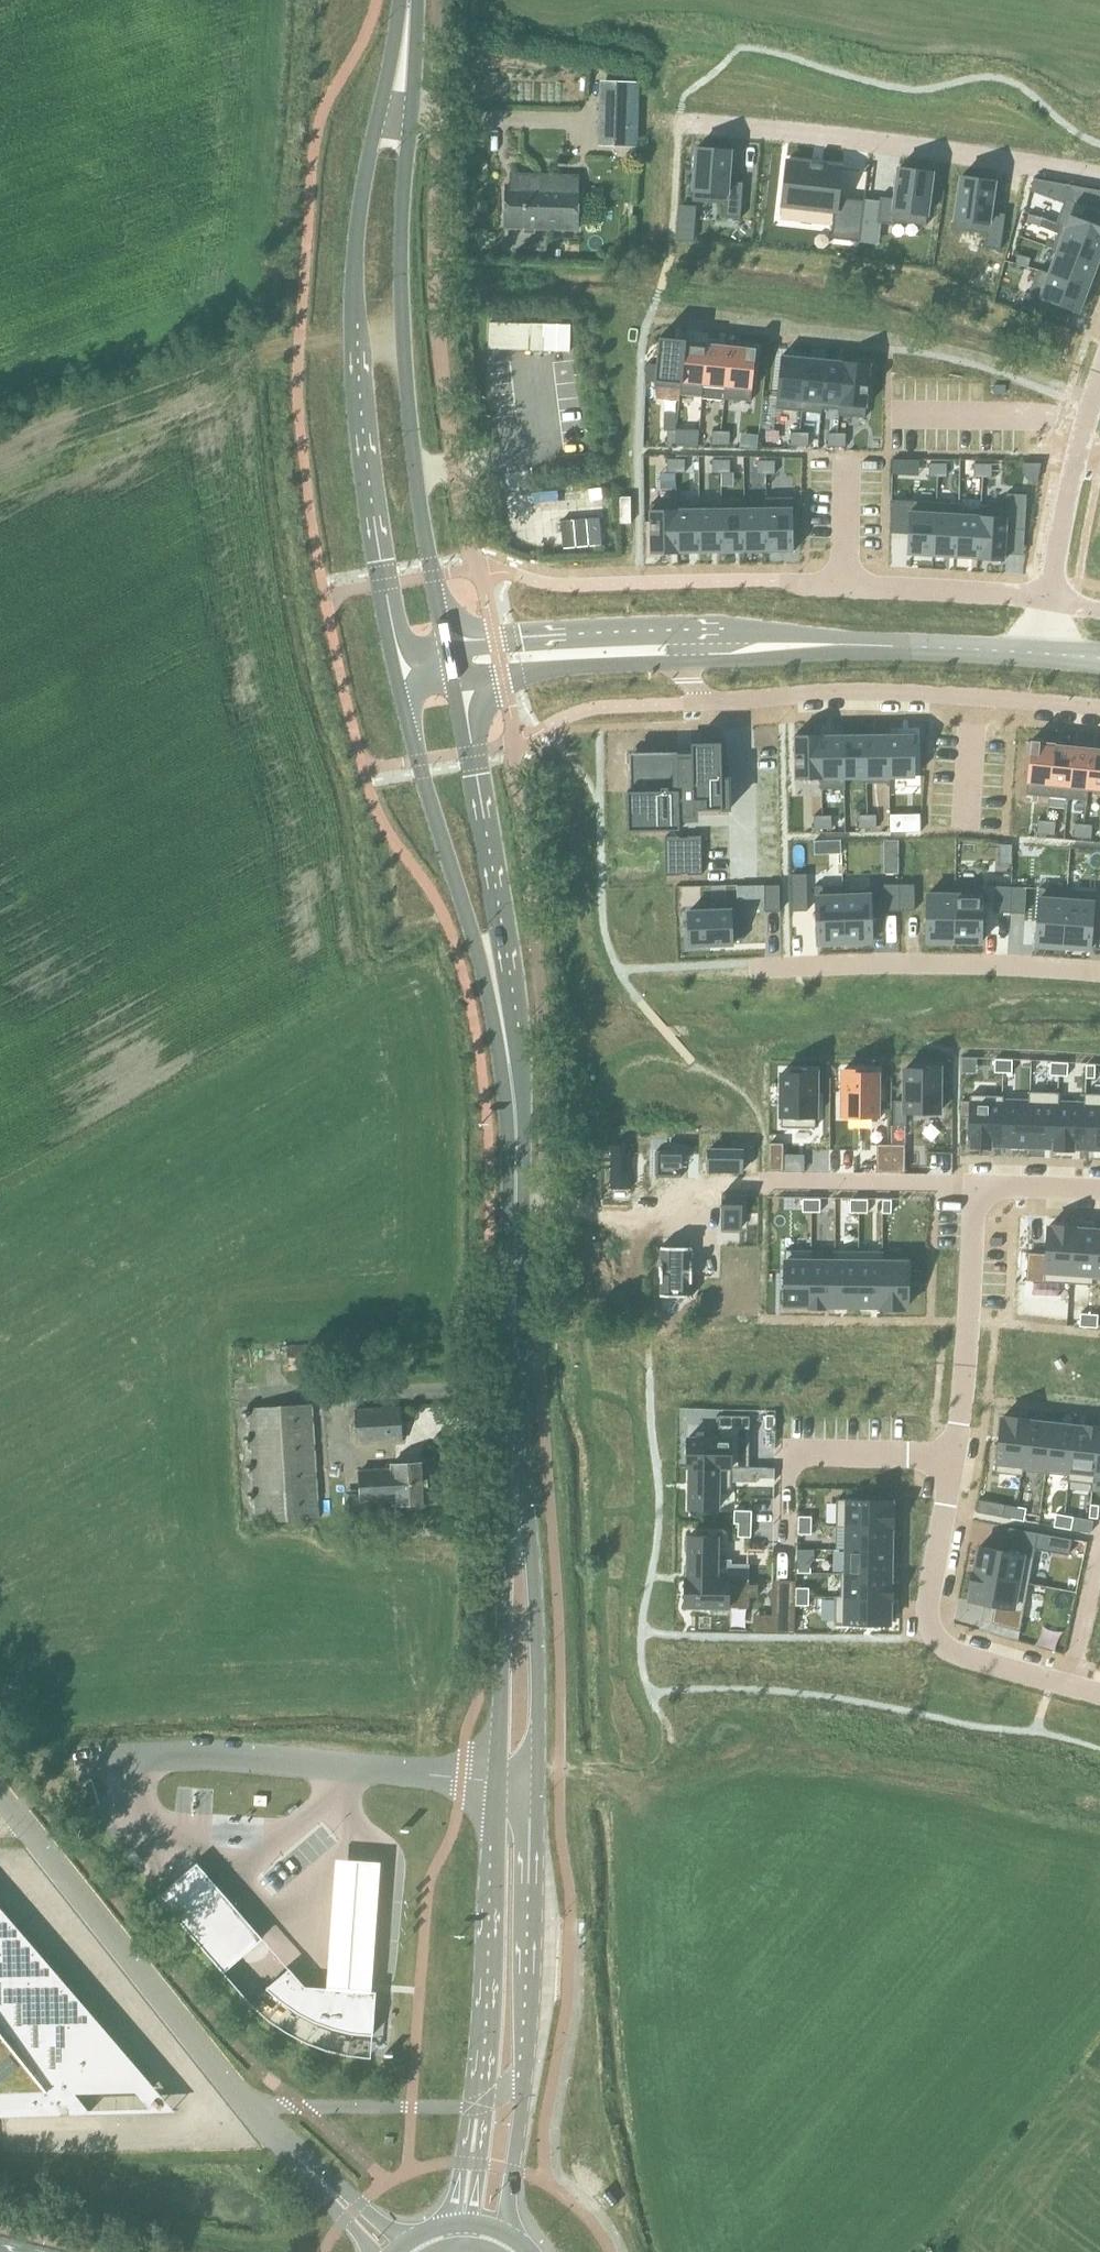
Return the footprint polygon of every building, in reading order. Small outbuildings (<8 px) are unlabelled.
[(600,80),(599,145),(638,147),(639,82),(600,80)] [(697,148),(693,201),(725,204),(724,218),(741,219),(744,183),(729,181),(732,151),(697,148)] [(787,161),(782,205),(835,211),(832,239),(860,242),(865,201),(838,198),(841,169),(843,169),(843,168),(841,168),(787,161)] [(865,201),(860,242),(879,244),(882,224),(894,225),(894,221),(927,226),(934,173),(899,168),(895,199),(881,197),(880,201),(866,199),(865,201)] [(508,184),(507,228),(526,229),(536,229),(578,230),(579,186),(579,175),(541,174),(541,185),(508,184)] [(961,177),(954,229),(986,234),(984,248),(1001,251),(1006,214),(992,212),(996,182),(961,177)] [(1031,191),(1055,200),(1064,203),(1064,204),(1056,224),(1061,226),(1061,225),(1099,240),(1099,212),(1089,208),(1096,190),(1034,179),(1031,191)] [(1029,214),(1027,223),(1040,226),(1042,217),(1029,214)] [(1052,250),(1057,252),(1057,251),(1097,266),(1099,259),(1099,240),(1061,225),(1061,226),(1052,250)] [(680,227),(679,238),(693,240),(694,229),(680,227)] [(1049,273),(1048,274),(1088,290),(1097,266),(1057,251),(1057,252),(1049,273)] [(1018,255),(1016,263),(1029,267),(1031,258),(1018,255)] [(1026,293),(1020,307),(1046,316),(1051,303),(1079,314),(1088,290),(1048,274),(1049,273),(1039,269),(1030,294),(1026,293)] [(490,323),(489,349),(571,351),(571,325),(490,323)] [(660,337),(655,387),(681,389),(686,341),(687,341),(687,340),(686,340),(660,337)] [(681,389),(680,394),(703,397),(704,386),(708,343),(687,341),(686,341),(681,389)] [(708,343),(704,386),(725,388),(726,388),(730,346),(708,343)] [(725,388),(724,399),(725,399),(751,401),(757,348),(730,346),(726,388),(725,388)] [(782,356),(776,409),(803,412),(808,358),(782,356)] [(808,358),(803,412),(821,414),(822,414),(823,408),(822,408),(826,360),(808,358)] [(826,360),(822,408),(823,408),(839,410),(840,410),(845,362),(844,362),(826,360)] [(839,410),(838,415),(839,415),(866,418),(871,364),(845,361),(844,361),(844,362),(845,362),(840,410),(839,410)] [(668,430),(667,444),(676,444),(677,431),(668,430)] [(677,431),(676,444),(685,444),(686,431),(677,431)] [(713,431),(712,445),(721,445),(722,431),(713,431)] [(722,431),(721,445),(730,445),(731,432),(722,431)] [(791,433),(791,446),(800,446),(800,433),(791,433)] [(800,433),(800,446),(809,446),(809,433),(800,433)] [(829,433),(828,447),(837,447),(838,433),(829,433)] [(838,433),(837,447),(846,447),(847,433),(838,433)] [(668,459),(668,472),(677,473),(677,459),(668,459)] [(677,459),(677,473),(686,473),(686,459),(677,459)] [(713,460),(713,473),(722,473),(722,460),(713,460)] [(722,460),(722,473),(731,474),(731,460),(722,460)] [(758,461),(758,474),(767,474),(767,461),(758,461)] [(767,461),(767,474),(776,474),(776,461),(767,461)] [(929,463),(929,477),(938,477),(939,464),(929,463)] [(939,464),(938,477),(947,477),(948,464),(939,464)] [(974,464),(974,477),(983,477),(983,464),(974,464)] [(983,464),(983,477),(992,477),(992,464),(983,464)] [(701,489),(677,489),(677,505),(678,553),(679,553),(700,552),(700,509),(701,509),(701,504),(701,489)] [(981,510),(979,559),(1005,561),(1005,554),(1007,529),(1025,530),(1027,495),(1007,494),(1007,506),(982,505),(981,505),(980,510),(981,510)] [(631,497),(620,497),(621,523),(632,523),(631,497)] [(767,498),(766,498),(766,503),(767,503),(768,553),(794,552),(793,498),(767,498)] [(890,531),(890,533),(909,534),(908,554),(934,556),(937,502),(911,501),(892,500),(890,531)] [(937,502),(934,556),(956,557),(959,509),(960,509),(960,504),(959,504),(937,502)] [(745,504),(744,504),(744,509),(745,509),(745,550),(745,552),(744,552),(744,553),(745,553),(768,553),(767,503),(766,503),(745,504)] [(677,505),(651,505),(652,554),(678,554),(679,554),(679,553),(678,553),(677,505)] [(701,509),(700,509),(700,552),(723,552),(722,509),(701,509)] [(744,509),(722,509),(723,552),(744,552),(745,552),(745,550),(745,509),(744,509)] [(959,509),(956,557),(977,558),(977,559),(979,559),(981,510),(980,510),(960,509),(959,509)] [(915,734),(888,734),(888,735),(889,735),(889,778),(891,778),(916,778),(915,734)] [(823,735),(795,735),(796,779),(821,779),(822,778),(822,736),(823,736),(823,735)] [(866,735),(844,736),(844,778),(846,778),(866,778),(867,778),(866,735)] [(867,778),(866,778),(866,783),(891,783),(891,778),(889,778),(889,735),(888,735),(866,735),(867,778)] [(822,778),(821,779),(821,789),(846,789),(846,778),(844,778),(844,736),(823,736),(822,736),(822,778)] [(1032,740),(1026,795),(1050,797),(1055,744),(1056,744),(1057,743),(1032,740)] [(631,791),(628,791),(628,820),(637,819),(637,831),(680,830),(680,817),(694,817),(694,810),(730,809),(730,779),(723,779),(723,778),(722,752),(711,752),(711,743),(692,743),(693,758),(679,758),(679,752),(639,752),(639,764),(630,764),(631,791)] [(1055,744),(1050,797),(1068,799),(1074,746),(1056,744),(1055,744)] [(1074,746),(1068,799),(1088,801),(1089,790),(1088,790),(1092,748),(1074,746)] [(1088,790),(1089,790),(1099,792),(1099,749),(1092,748),(1088,790)] [(899,814),(890,814),(890,828),(900,828),(899,814)] [(868,815),(859,815),(859,828),(868,828),(868,815)] [(877,815),(868,815),(868,828),(877,828),(877,815)] [(823,816),(814,816),(814,829),(823,829),(823,816)] [(832,816),(823,816),(823,829),(832,829),(832,816)] [(1039,820),(1037,834),(1046,834),(1048,821),(1039,820)] [(1048,821),(1046,834),(1055,835),(1056,822),(1048,821)] [(1075,823),(1074,837),(1083,838),(1084,824),(1075,823)] [(1084,824),(1083,838),(1092,838),(1093,825),(1084,824)] [(680,836),(666,837),(667,875),(681,875),(681,874),(689,874),(689,875),(703,875),(702,836),(688,836),(688,838),(680,838),(680,836)] [(899,873),(899,840),(885,840),(885,873),(899,873)] [(807,874),(792,874),(792,911),(808,911),(807,874)] [(900,884),(884,885),(884,911),(900,911),(900,884)] [(915,884),(900,884),(900,911),(915,911),(915,884)] [(954,884),(954,895),(955,895),(954,942),(982,943),(983,885),(954,884)] [(738,899),(765,899),(765,885),(737,886),(738,899)] [(780,885),(765,885),(765,912),(781,912),(780,885)] [(845,885),(816,886),(818,944),(845,943),(844,891),(845,890),(845,885)] [(996,886),(995,912),(1010,913),(1012,887),(996,886)] [(1012,887),(1010,913),(1026,914),(1027,887),(1012,887)] [(1040,887),(1036,945),(1063,947),(1068,889),(1040,887)] [(1063,947),(1091,949),(1093,919),(1099,919),(1099,892),(1068,889),(1063,947)] [(845,890),(844,891),(845,943),(873,942),(871,890),(845,890)] [(928,894),(927,942),(954,942),(955,895),(954,895),(928,894)] [(742,909),(689,911),(690,946),(733,945),(733,940),(743,939),(742,909)] [(995,1059),(995,1072),(1004,1073),(1004,1060),(995,1059)] [(1004,1060),(1004,1073),(1013,1073),(1013,1060),(1004,1060)] [(1051,1062),(1050,1075),(1059,1076),(1060,1063),(1051,1062)] [(1060,1063),(1059,1076),(1068,1076),(1069,1063),(1060,1063)] [(1087,1065),(1086,1078),(1095,1078),(1096,1065),(1087,1065)] [(895,1101),(895,1125),(907,1125),(907,1112),(940,1113),(940,1066),(917,1066),(917,1069),(906,1068),(906,1102),(895,1101)] [(783,1073),(782,1127),(816,1128),(817,1070),(793,1070),(793,1073),(783,1073)] [(844,1070),(844,1116),(878,1117),(878,1073),(868,1073),(868,1070),(844,1070)] [(1030,1103),(1029,1146),(1055,1147),(1056,1147),(1058,1104),(1059,1104),(1060,1093),(1029,1092),(1029,1102),(1030,1103)] [(1084,1148),(1099,1149),(1099,1094),(1085,1094),(1085,1104),(1086,1105),(1084,1148)] [(971,1095),(970,1144),(972,1144),(972,1147),(990,1148),(990,1145),(1001,1145),(1002,1102),(1004,1102),(1004,1096),(971,1095)] [(1002,1102),(1001,1145),(1029,1146),(1030,1103),(1029,1102),(1004,1102),(1002,1102)] [(1055,1147),(1055,1150),(1056,1150),(1073,1151),(1073,1148),(1084,1148),(1086,1105),(1085,1104),(1059,1104),(1058,1104),(1056,1147),(1055,1147)] [(770,1143),(770,1171),(784,1171),(784,1143),(770,1143)] [(611,1144),(611,1189),(631,1189),(631,1145),(611,1144)] [(877,1145),(877,1172),(891,1172),(891,1145),(877,1145)] [(891,1145),(891,1172),(905,1172),(906,1145),(891,1145)] [(710,1150),(709,1172),(742,1173),(743,1150),(710,1150)] [(657,1151),(656,1178),(681,1178),(682,1151),(657,1151)] [(723,1194),(722,1226),(743,1227),(744,1194),(723,1194)] [(803,1199),(803,1212),(812,1212),(812,1199),(803,1199)] [(812,1199),(812,1212),(821,1212),(821,1199),(812,1199)] [(851,1199),(851,1213),(859,1213),(860,1199),(851,1199)] [(860,1199),(859,1213),(869,1213),(869,1200),(860,1199)] [(883,1200),(883,1213),(892,1213),(892,1200),(883,1200)] [(1029,1253),(1027,1281),(1044,1282),(1071,1284),(1074,1229),(1076,1229),(1076,1227),(1075,1226),(1052,1225),(1052,1228),(1048,1227),(1046,1254),(1029,1253)] [(1074,1229),(1071,1284),(1092,1285),(1093,1285),(1093,1280),(1092,1280),(1096,1231),(1076,1229),(1074,1229)] [(662,1247),(661,1296),(692,1297),(693,1248),(662,1247)] [(785,1250),(785,1305),(810,1305),(811,1305),(812,1261),(813,1261),(813,1251),(812,1251),(785,1250)] [(742,1251),(742,1263),(754,1263),(754,1251),(742,1251)] [(834,1251),(834,1262),(835,1262),(835,1305),(858,1306),(859,1251),(834,1251)] [(859,1251),(858,1306),(881,1306),(882,1306),(883,1257),(884,1257),(884,1251),(859,1251)] [(881,1306),(881,1309),(882,1309),(905,1309),(905,1306),(909,1306),(909,1257),(884,1257),(883,1257),(882,1306),(881,1306)] [(810,1305),(810,1308),(825,1308),(825,1305),(835,1305),(835,1262),(834,1262),(813,1261),(812,1261),(811,1305),(810,1305)] [(1081,1313),(1080,1326),(1089,1327),(1090,1314),(1081,1313)] [(1090,1314),(1089,1327),(1098,1328),(1099,1315),(1090,1314)] [(289,1345),(290,1367),(290,1370),(377,1367),(377,1341),(289,1345)] [(252,1408),(258,1521),(319,1518),(313,1405),(252,1408)] [(356,1408),(358,1445),(404,1442),(402,1406),(356,1408)] [(766,1415),(766,1428),(775,1429),(775,1415),(766,1415)] [(688,1438),(688,1467),(691,1467),(691,1466),(732,1466),(732,1468),(737,1468),(749,1468),(750,1441),(750,1416),(720,1416),(719,1439),(688,1438)] [(1002,1418),(996,1473),(1023,1476),(1023,1470),(1022,1470),(1028,1421),(1029,1421),(1030,1419),(1006,1416),(1006,1419),(1002,1418)] [(1028,1421),(1022,1470),(1023,1470),(1046,1473),(1051,1424),(1029,1421),(1028,1421)] [(1051,1424),(1046,1473),(1068,1476),(1070,1476),(1075,1427),(1051,1424)] [(1068,1481),(1094,1484),(1094,1478),(1093,1478),(1099,1429),(1099,1427),(1085,1425),(1085,1428),(1075,1427),(1070,1476),(1068,1476),(1068,1481)] [(393,1469),(361,1471),(362,1489),(363,1502),(395,1500),(395,1504),(429,1502),(427,1462),(392,1464),(393,1469)] [(691,1468),(690,1508),(719,1509),(719,1488),(731,1489),(731,1481),(758,1482),(758,1478),(758,1468),(749,1468),(737,1468),(732,1468),(732,1466),(691,1466),(691,1467),(691,1468)] [(837,1499),(837,1527),(848,1527),(848,1526),(892,1527),(892,1528),(894,1528),(894,1527),(895,1504),(892,1504),(892,1500),(837,1499)] [(1005,1504),(1003,1517),(1016,1519),(1019,1506),(1005,1504)] [(1091,1504),(1090,1518),(1098,1519),(1099,1505),(1091,1504)] [(1019,1506),(1016,1519),(1025,1521),(1027,1508),(1019,1506)] [(734,1510),(734,1523),(739,1523),(752,1524),(753,1515),(753,1511),(734,1510)] [(1057,1514),(1054,1527),(1063,1528),(1066,1515),(1057,1514)] [(1066,1515),(1063,1528),(1072,1530),(1074,1517),(1066,1515)] [(799,1516),(799,1525),(812,1526),(812,1517),(799,1516)] [(739,1523),(738,1537),(752,1537),(752,1524),(739,1523)] [(799,1525),(799,1534),(812,1534),(812,1526),(799,1525)] [(837,1527),(837,1550),(847,1550),(891,1550),(892,1528),(892,1527),(848,1526),(848,1527),(837,1527)] [(976,1572),(975,1573),(1029,1583),(1035,1549),(1039,1550),(1069,1555),(1072,1539),(1010,1528),(1005,1551),(980,1546),(976,1572)] [(689,1578),(689,1579),(717,1579),(717,1578),(730,1579),(732,1579),(732,1564),(733,1559),(718,1559),(718,1537),(689,1536),(689,1578)] [(847,1572),(847,1574),(855,1574),(891,1574),(891,1550),(847,1550),(847,1572)] [(798,1564),(798,1573),(811,1573),(811,1564),(798,1564)] [(841,1596),(841,1597),(890,1598),(890,1599),(893,1599),(893,1584),(891,1584),(891,1574),(855,1574),(847,1574),(847,1572),(842,1572),(842,1573),(841,1596)] [(973,1572),(970,1586),(973,1587),(970,1601),(996,1605),(993,1623),(1020,1631),(1024,1611),(1029,1583),(975,1573),(976,1572),(973,1572)] [(686,1578),(686,1607),(730,1607),(749,1608),(750,1597),(758,1597),(759,1585),(750,1585),(750,1579),(732,1579),(730,1579),(717,1578),(717,1579),(689,1579),(689,1578),(686,1578)] [(797,1587),(796,1596),(810,1597),(810,1588),(797,1587)] [(796,1596),(796,1605),(809,1606),(810,1597),(796,1596)] [(836,1596),(835,1623),(890,1624),(890,1599),(890,1598),(841,1597),(841,1596),(836,1596)] [(754,1614),(754,1631),(773,1632),(773,1615),(754,1614)] [(386,1855),(342,1852),(331,1984),(377,1987),(386,1855)] [(198,1862),(159,1896),(225,1973),(264,1938),(198,1862)] [(0,2091),(1,2114),(0,2114),(0,2115),(89,2113),(89,2111),(72,2112),(72,2089),(154,2087),(154,2085),(136,2086),(135,2064),(117,2064),(117,2042),(99,2043),(98,2021),(80,2021),(80,1999),(62,2000),(61,1978),(43,1978),(43,1956),(25,1957),(24,1935),(6,1935),(6,1913),(0,1913),(0,2091)] [(289,1966),(267,1986),(282,2002),(299,2012),(316,2021),(334,2027),(353,2031),(374,2032),(377,1987),(331,1984),(304,1983),(289,1966)]
